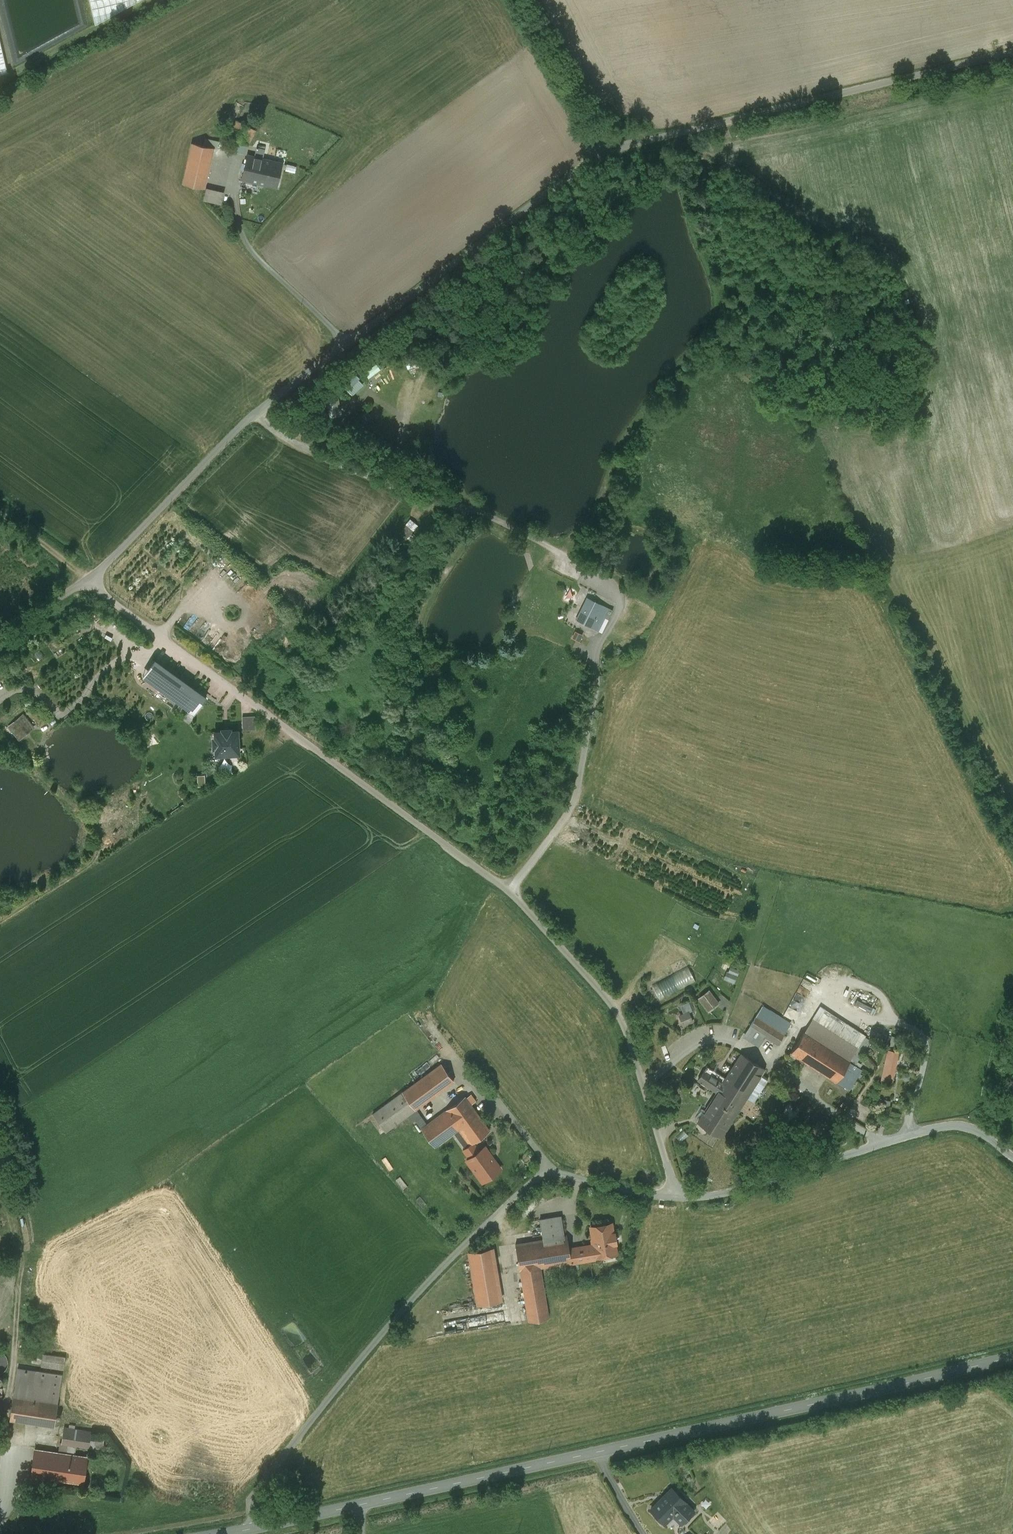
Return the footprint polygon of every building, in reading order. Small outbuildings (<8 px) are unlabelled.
[(140,0),(90,0),(95,24),(140,0)] [(213,147),(192,143),(183,183),(204,188),(213,147)] [(254,157),(262,159),(263,159),(265,149),(257,147),(254,157)] [(257,182),(262,159),(254,157),(246,156),(241,179),(257,182)] [(263,159),(262,159),(257,182),(256,183),(276,187),(281,163),(263,159)] [(224,192),(207,188),(204,200),(221,204),(224,192)] [(606,551),(600,550),(599,556),(598,561),(604,562),(605,557),(606,551)] [(581,622),(591,600),(587,598),(576,620),(581,622)] [(608,608),(591,600),(581,622),(602,632),(608,618),(604,616),(608,608)] [(22,659),(27,667),(38,660),(33,652),(22,659)] [(143,676),(154,684),(166,668),(155,660),(143,676)] [(190,685),(166,668),(154,684),(179,702),(190,685)] [(206,697),(190,685),(179,702),(195,713),(206,697)] [(35,727),(23,713),(7,726),(19,740),(35,727)] [(255,714),(241,715),(242,729),(255,728),(255,714)] [(229,729),(224,730),(223,729),(222,730),(223,730),(223,732),(216,732),(215,732),(216,733),(216,739),(215,739),(214,739),(214,740),(214,746),(214,747),(215,747),(216,747),(217,753),(217,754),(218,754),(238,753),(238,752),(237,732),(237,731),(236,731),(230,731),(230,730),(230,729),(229,729)] [(733,982),(740,968),(723,960),(719,968),(726,970),(722,977),(733,982)] [(697,996),(707,1010),(719,1002),(708,988),(697,996)] [(674,1007),(683,1026),(694,1021),(689,1011),(696,1008),(691,999),(674,1007)] [(820,1006),(812,1019),(822,1025),(830,1012),(820,1006)] [(783,1033),(756,1015),(749,1025),(765,1035),(777,1043),(784,1033),(783,1032),(783,1033)] [(765,1035),(749,1025),(746,1031),(761,1041),(765,1035)] [(849,1060),(803,1032),(790,1052),(848,1089),(861,1069),(854,1064),(849,1060)] [(864,1036),(849,1060),(854,1064),(870,1040),(864,1036)] [(898,1052),(888,1050),(881,1080),(891,1082),(898,1052)] [(741,1053),(726,1078),(706,1066),(698,1079),(699,1080),(717,1091),(698,1122),(720,1136),(746,1096),(753,1100),(767,1079),(759,1074),(764,1068),(741,1053)] [(414,1084),(403,1092),(415,1109),(416,1109),(454,1081),(441,1064),(414,1084)] [(403,1092),(373,1114),(385,1131),(407,1115),(415,1109),(403,1092)] [(490,1130),(465,1096),(446,1110),(459,1129),(470,1144),(473,1142),(490,1130)] [(416,1109),(415,1109),(407,1115),(412,1122),(415,1120),(422,1128),(427,1124),(416,1109)] [(427,1124),(422,1128),(435,1146),(459,1129),(446,1110),(427,1124)] [(473,1142),(470,1144),(463,1149),(469,1158),(479,1151),(473,1142)] [(469,1158),(467,1160),(483,1182),(501,1169),(485,1147),(479,1151),(469,1158)] [(559,1215),(539,1219),(540,1219),(543,1239),(563,1235),(559,1215)] [(611,1223),(591,1226),(594,1244),(567,1248),(570,1262),(600,1257),(600,1255),(616,1252),(614,1242),(616,1242),(614,1232),(612,1233),(611,1223)] [(543,1239),(535,1240),(540,1266),(550,1265),(551,1275),(566,1273),(564,1263),(570,1262),(567,1248),(565,1235),(563,1235),(543,1239)] [(535,1240),(515,1243),(520,1270),(528,1320),(548,1317),(540,1266),(535,1240)] [(492,1247),(468,1251),(477,1304),(501,1300),(492,1247)] [(65,1356),(43,1353),(41,1365),(63,1368),(65,1356)] [(63,1374),(18,1367),(10,1418),(55,1425),(63,1374)] [(64,1427),(62,1442),(61,1443),(67,1443),(89,1447),(91,1431),(74,1428),(69,1428),(64,1427)] [(60,1442),(59,1452),(66,1453),(67,1443),(61,1443),(62,1442),(60,1442)] [(59,1452),(35,1448),(31,1474),(83,1482),(87,1457),(66,1453),(59,1452)] [(673,1487),(652,1508),(666,1521),(676,1510),(686,1500),(673,1487)] [(694,1509),(686,1500),(676,1510),(685,1518),(694,1509)]
